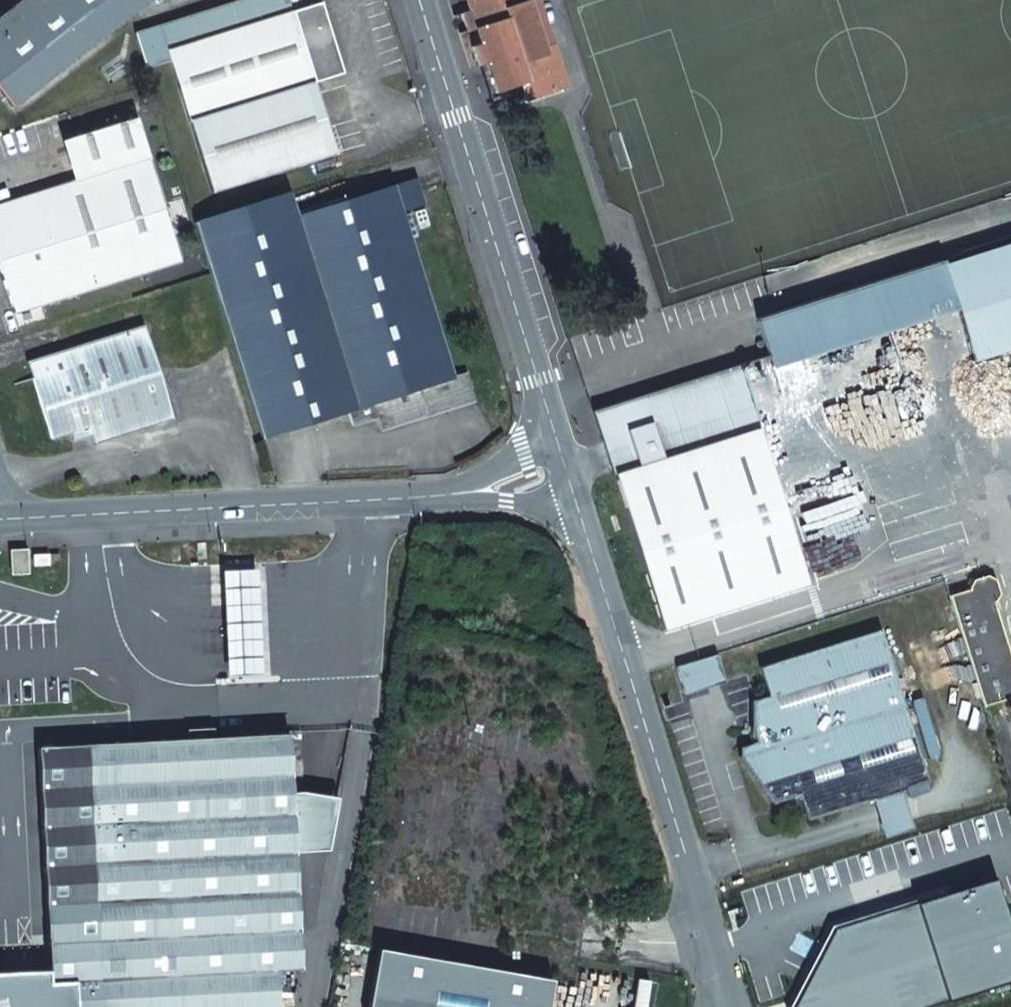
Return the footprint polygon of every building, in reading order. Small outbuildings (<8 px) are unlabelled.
[(147,0),(22,0),(0,17),(0,91),(12,107),(147,0)] [(319,3),(315,4),(314,0),(244,0),(135,34),(146,69),(170,61),(210,192),(335,153),(313,81),(342,72),(319,3)] [(521,92),(523,100),(567,86),(553,43),(544,46),(529,0),(526,0),(518,2),(517,0),(467,0),(470,9),(460,13),(466,30),(475,27),(481,43),(471,46),(477,66),(479,65),(487,62),(497,91),(518,84),(521,92)] [(491,101),(521,92),(518,84),(497,91),(487,62),(479,65),(491,101)] [(134,119),(63,140),(75,180),(0,204),(0,266),(14,312),(179,260),(134,119)] [(296,216),(289,192),(194,222),(261,436),(347,411),(352,426),(375,419),(381,417),(385,429),(447,411),(446,408),(454,406),(454,398),(472,392),(466,371),(451,375),(400,209),(423,202),(416,179),(296,216)] [(943,263),(956,304),(972,358),(1010,346),(1010,242),(943,263)] [(941,255),(759,312),(774,360),(956,304),(943,263),(941,255)] [(88,425),(91,434),(94,442),(172,418),(143,325),(27,361),(50,437),(70,431),(88,425)] [(592,410),(611,469),(752,425),(733,363),(592,410)] [(475,402),(472,392),(454,398),(454,406),(446,408),(447,411),(475,402)] [(381,417),(375,419),(379,431),(385,429),(381,417)] [(72,440),(91,434),(88,425),(70,431),(72,440)] [(753,428),(612,474),(662,628),(803,583),(753,428)] [(27,572),(25,548),(8,549),(10,573),(27,572)] [(47,565),(47,553),(32,554),(33,566),(47,565)] [(264,675),(258,567),(224,569),(229,677),(264,675)] [(947,596),(981,705),(1010,696),(1010,669),(990,602),(992,601),(996,594),(992,580),(984,576),(971,580),(967,588),(968,590),(947,596)] [(499,580),(481,580),(482,593),(499,592),(499,580)] [(872,799),(900,790),(928,782),(881,630),(759,668),(767,697),(750,702),(748,734),(751,733),(753,743),(737,748),(737,757),(772,803),(798,795),(807,819),(872,799)] [(720,681),(713,655),(697,660),(704,686),(720,681)] [(697,660),(674,668),(682,692),(704,686),(697,660)] [(186,739),(36,747),(48,970),(0,972),(0,1006),(275,1006),(274,969),(299,968),(294,851),(327,849),(336,797),(292,799),(289,733),(213,737),(213,728),(186,730),(186,739)] [(884,837),(912,828),(900,790),(872,799),(884,837)] [(1010,982),(1010,934),(993,879),(834,930),(795,1006),(934,1006),(1010,982)] [(628,1006),(645,1006),(640,989),(624,994),(628,1006)]
